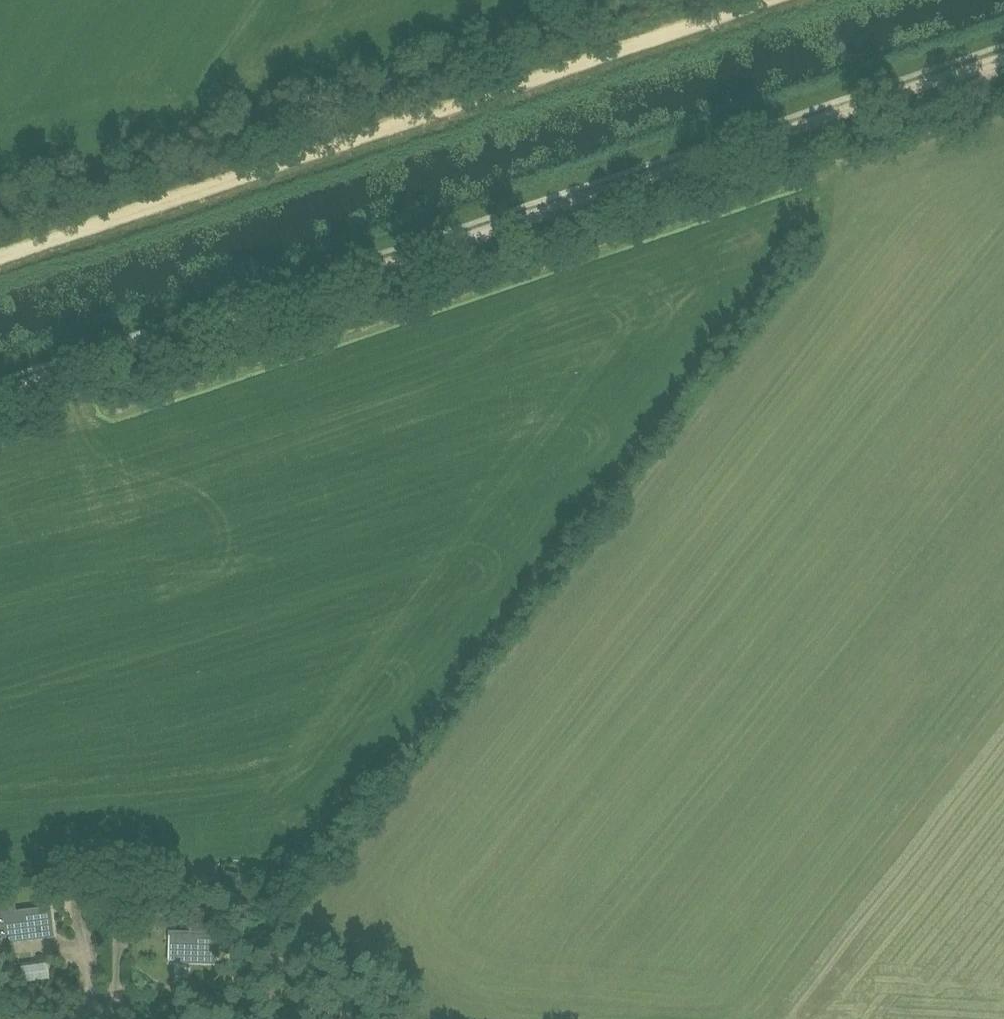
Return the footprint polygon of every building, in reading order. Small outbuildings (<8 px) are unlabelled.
[(6,914),(10,942),(53,937),(49,909),(6,914)] [(213,963),(214,935),(171,934),(170,962),(213,963)]
